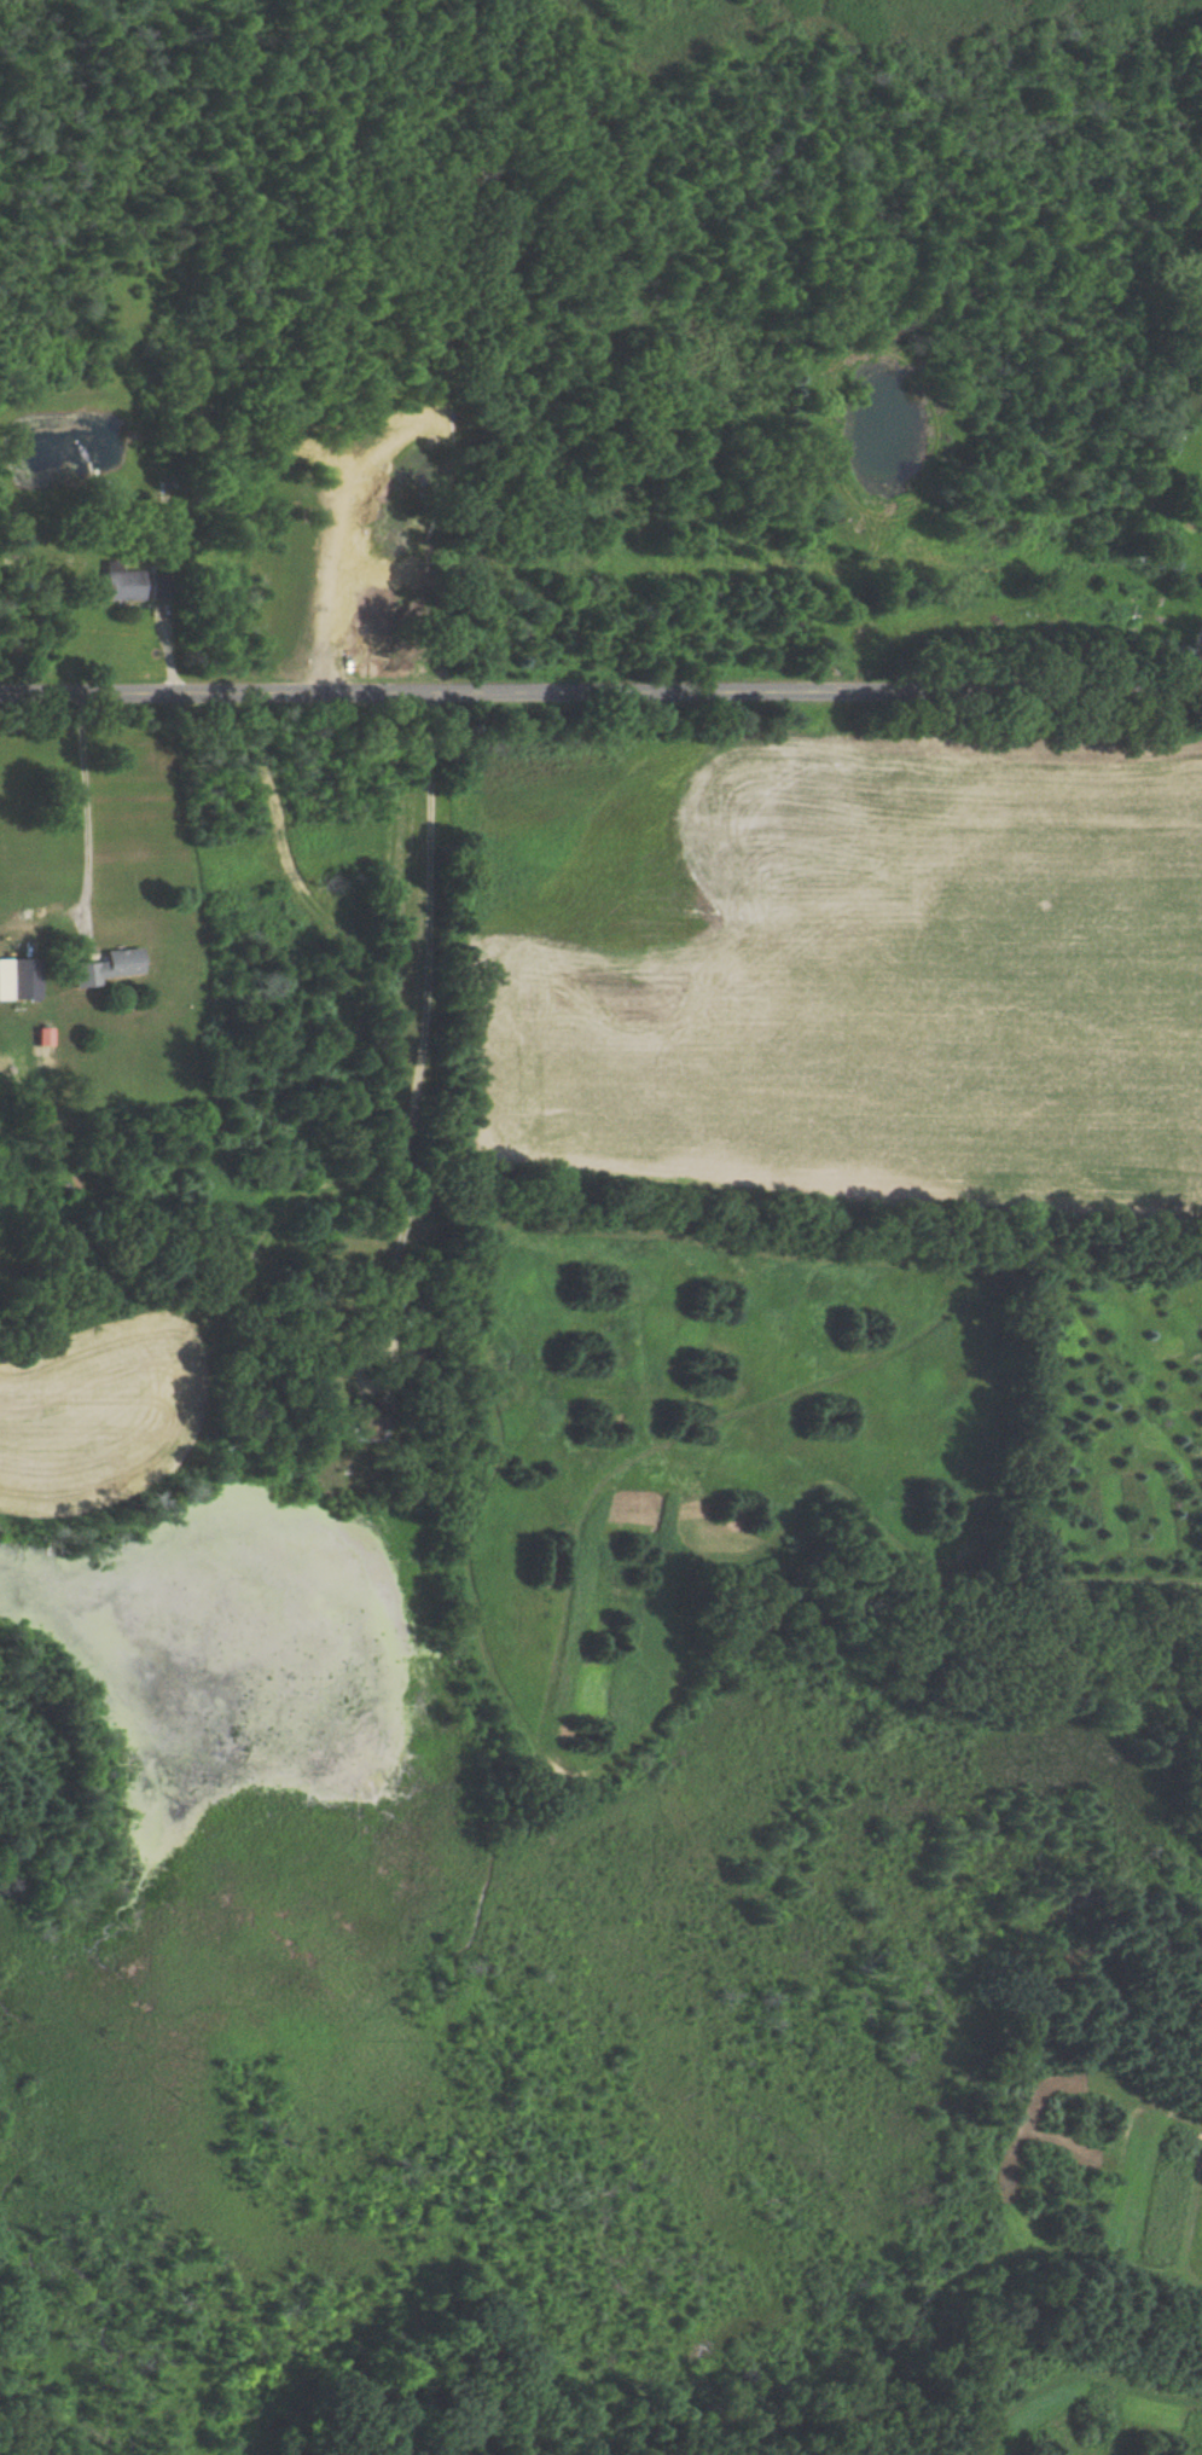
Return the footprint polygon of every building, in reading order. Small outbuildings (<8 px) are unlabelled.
[(141,600),(141,570),(118,570),(118,562),(102,562),(102,600),(141,600)] [(98,950),(98,961),(69,962),(70,987),(95,986),(95,976),(137,974),(135,948),(98,950)] [(0,958),(0,1000),(35,1000),(35,958),(0,958)] [(378,1416),(351,1416),(351,1443),(378,1443),(378,1416)]
